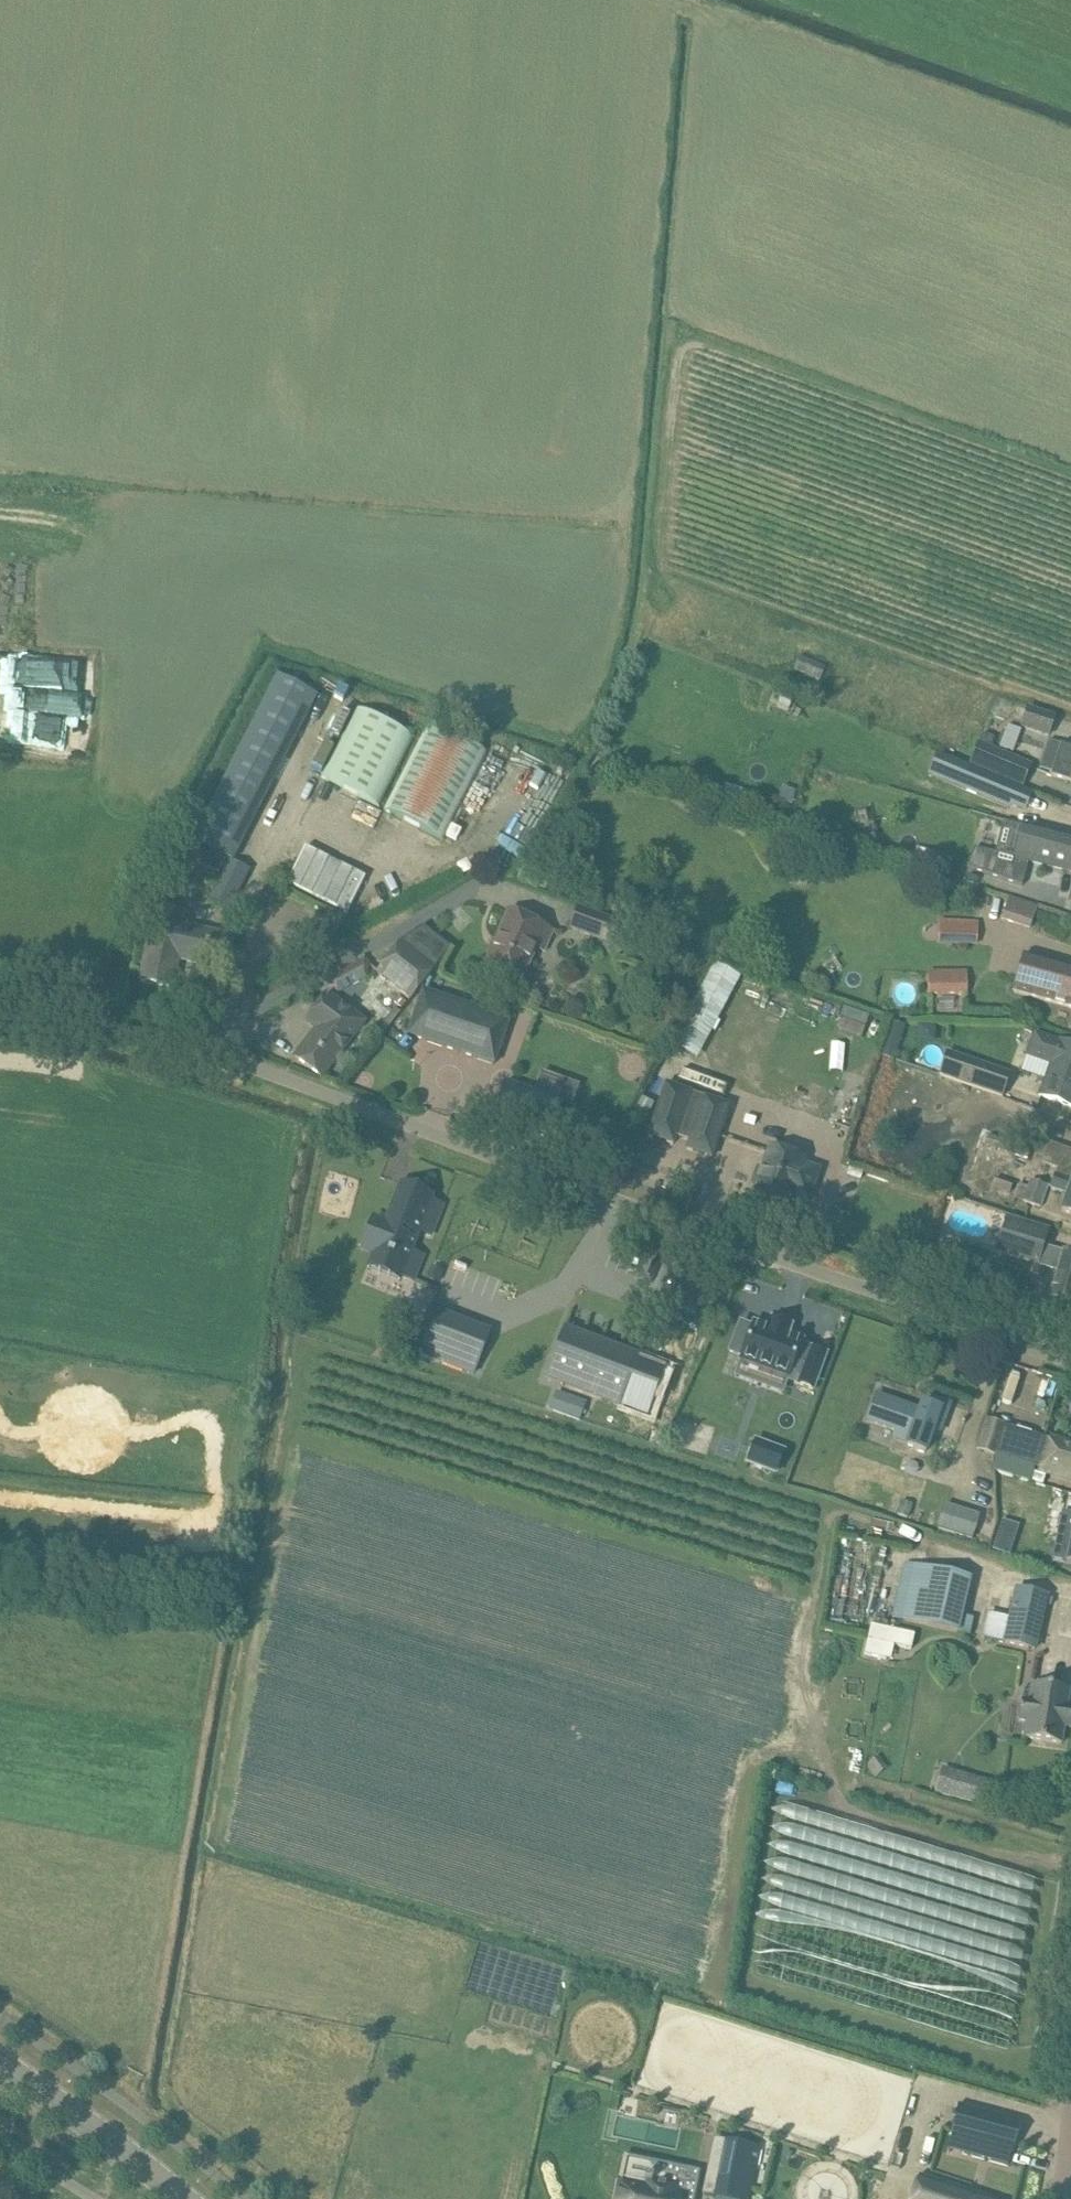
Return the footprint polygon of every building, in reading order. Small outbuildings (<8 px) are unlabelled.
[(21,676),(20,682),(88,687),(90,661),(0,653),(0,674),(21,676)] [(794,670),(820,680),(825,667),(800,657),(794,670)] [(317,697),(277,676),(192,838),(202,843),(228,856),(233,859),(317,697)] [(93,697),(0,686),(0,741),(87,752),(93,697)] [(414,738),(353,708),(319,777),(380,808),(414,738)] [(1054,718),(1027,709),(1022,726),(1049,735),(1054,718)] [(487,753),(429,723),(384,809),(443,839),(487,753)] [(1021,730),(1008,725),(1000,748),(1012,752),(1021,730)] [(976,766),(1022,785),(1030,766),(990,749),(994,738),(989,736),(983,734),(970,763),(976,766)] [(1051,775),(1070,782),(1070,747),(1061,743),(1061,745),(1052,772),(1051,775)] [(951,758),(941,781),(1010,810),(1012,807),(1025,813),(1034,793),(951,758)] [(1024,827),(1003,822),(996,853),(1017,858),(1024,827)] [(968,867),(1022,886),(1029,862),(1070,873),(1070,838),(1036,829),(1035,830),(1032,829),(1024,827),(1017,858),(996,853),(995,854),(974,848),(968,867)] [(202,843),(198,862),(219,873),(228,856),(202,843)] [(242,884),(250,869),(230,859),(222,874),(242,884)] [(427,867),(430,875),(454,867),(452,859),(427,867)] [(298,891),(323,902),(334,877),(309,866),(298,891)] [(1009,894),(1000,917),(1028,929),(1037,906),(1009,894)] [(576,912),(570,927),(612,943),(618,927),(620,921),(578,905),(576,912)] [(187,915),(156,909),(141,981),(172,988),(178,959),(226,969),(233,937),(184,927),(187,915)] [(550,931),(509,912),(486,964),(521,981),(536,948),(541,950),(550,931)] [(977,921),(939,920),(938,944),(977,945),(977,921)] [(422,927),(402,939),(401,941),(400,942),(376,974),(410,1000),(436,965),(450,948),(422,927)] [(1027,955),(1016,993),(1070,1008),(1070,967),(1027,955)] [(967,994),(967,971),(928,971),(928,994),(967,994)] [(509,1020),(423,990),(408,1035),(494,1064),(509,1020)] [(316,1028),(294,1056),(323,1077),(365,1021),(328,993),(306,1021),(316,1028)] [(1026,1058),(1049,1066),(1038,1095),(1054,1101),(1070,1107),(1070,1046),(1050,1038),(1035,1033),(1026,1058)] [(886,1048),(883,1056),(894,1060),(897,1052),(886,1048)] [(1011,1073),(947,1052),(938,1076),(1003,1098),(1011,1073)] [(562,1104),(504,1083),(492,1118),(550,1139),(562,1104)] [(729,1106),(666,1084),(649,1136),(673,1144),(676,1137),(690,1141),(687,1149),(712,1158),(729,1106)] [(1030,1148),(989,1133),(985,1144),(1026,1159),(1030,1148)] [(1042,1142),(1037,1155),(1043,1157),(1041,1163),(1057,1169),(1050,1189),(1065,1194),(1059,1210),(1070,1214),(1070,1150),(1049,1142),(1048,1144),(1042,1142)] [(784,1158),(767,1152),(761,1169),(757,1167),(752,1183),(756,1185),(753,1192),(777,1200),(779,1195),(791,1199),(791,1197),(809,1203),(820,1169),(804,1163),(805,1159),(786,1153),(784,1158)] [(1048,1187),(1030,1180),(1028,1186),(1019,1183),(1019,1186),(1017,1185),(1013,1198),(1041,1208),(1048,1187)] [(372,1224),(363,1245),(375,1250),(374,1253),(368,1267),(400,1280),(402,1276),(413,1281),(423,1256),(411,1251),(419,1231),(431,1236),(443,1205),(431,1201),(432,1197),(400,1184),(383,1228),(372,1224)] [(996,1252),(1058,1272),(1052,1290),(1050,1298),(1070,1305),(1070,1255),(1067,1254),(1068,1252),(1065,1251),(1065,1252),(1065,1251),(1051,1248),(1044,1245),(1050,1229),(1007,1216),(996,1252)] [(432,1266),(428,1276),(440,1281),(444,1270),(432,1266)] [(430,1309),(414,1351),(474,1374),(490,1333),(430,1309)] [(740,1324),(730,1353),(742,1357),(740,1361),(799,1383),(798,1386),(813,1391),(823,1364),(826,1355),(813,1350),(800,1346),(802,1341),(787,1336),(788,1333),(791,1326),(772,1320),(770,1327),(769,1329),(754,1324),(753,1328),(740,1324)] [(562,1334),(546,1376),(648,1415),(664,1373),(562,1334)] [(559,1392),(552,1411),(580,1421),(585,1406),(577,1403),(579,1399),(559,1392)] [(919,1411),(876,1395),(867,1421),(911,1436),(907,1445),(926,1452),(934,1431),(939,1434),(952,1405),(931,1396),(928,1404),(923,1402),(919,1411)] [(987,1420),(976,1448),(1030,1466),(1061,1475),(1061,1478),(1070,1481),(1070,1446),(1004,1426),(1003,1427),(987,1420)] [(723,1427),(714,1452),(739,1461),(740,1458),(748,1461),(748,1463),(776,1473),(783,1452),(756,1442),(755,1443),(747,1440),(748,1437),(723,1427)] [(901,1502),(897,1514),(908,1518),(912,1505),(901,1502)] [(945,1505),(938,1529),(971,1540),(979,1515),(945,1505)] [(1059,1528),(1070,1530),(1070,1514),(1062,1512),(1059,1528)] [(846,1538),(829,1621),(859,1627),(876,1544),(846,1538)] [(970,1578),(916,1566),(904,1620),(958,1632),(970,1578)] [(988,1615),(983,1638),(1035,1649),(1047,1596),(1017,1589),(1010,1620),(988,1615)] [(864,1654),(887,1659),(891,1644),(911,1649),(914,1634),(871,1624),(864,1654)] [(1032,1684),(1029,1701),(1022,1699),(1019,1720),(1026,1721),(1024,1737),(1061,1743),(1064,1726),(1070,1727),(1070,1707),(1067,1706),(1069,1689),(1032,1684)] [(956,1771),(948,1797),(981,1806),(988,1780),(956,1771)] [(950,1863),(950,1854),(891,1838),(893,1838),(856,1828),(847,1828),(836,1825),(820,1826),(852,1834),(853,1850),(861,1850),(861,1848),(891,1847),(891,1855),(916,1854),(916,1858),(935,1863),(950,1863)] [(958,2105),(950,2133),(967,2138),(963,2153),(1008,2165),(1009,2163),(1012,2150),(1014,2151),(1022,2122),(958,2105)] [(732,2141),(727,2165),(721,2164),(714,2197),(723,2198),(748,2198),(759,2147),(732,2141)] [(618,2198),(692,2198),(693,2193),(695,2186),(676,2182),(678,2169),(656,2164),(653,2179),(645,2177),(644,2181),(623,2176),(622,2184),(621,2184),(618,2198)] [(911,2198),(991,2198),(918,2176),(911,2198)]
